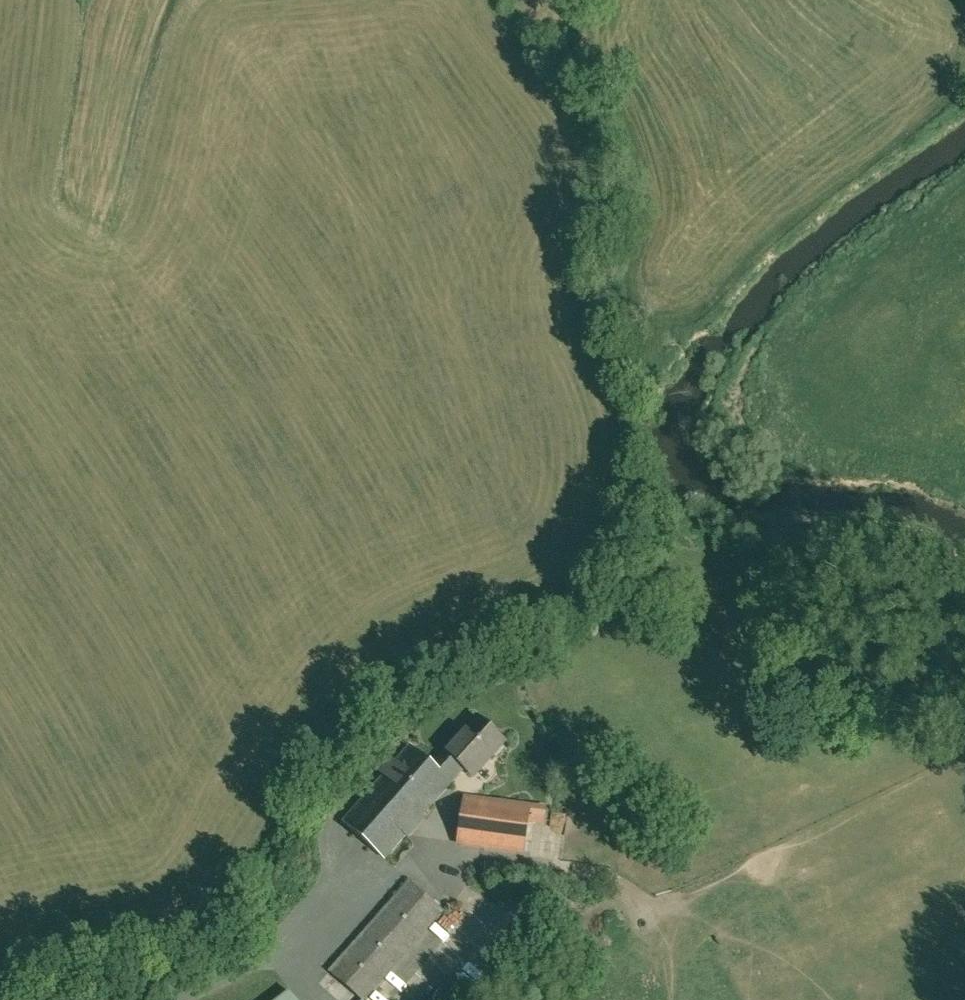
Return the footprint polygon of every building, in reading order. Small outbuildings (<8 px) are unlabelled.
[(385,857),(450,783),(449,781),(463,766),(472,775),(504,741),(477,716),(445,750),(446,751),(432,767),(409,746),(343,821),(385,857)] [(546,808),(531,806),(464,797),(458,841),(524,851),(528,822),(544,824),(546,808)] [(501,864),(486,862),(484,875),(499,877),(501,864)] [(330,971),(363,999),(364,999),(443,911),(410,881),(330,971)]
